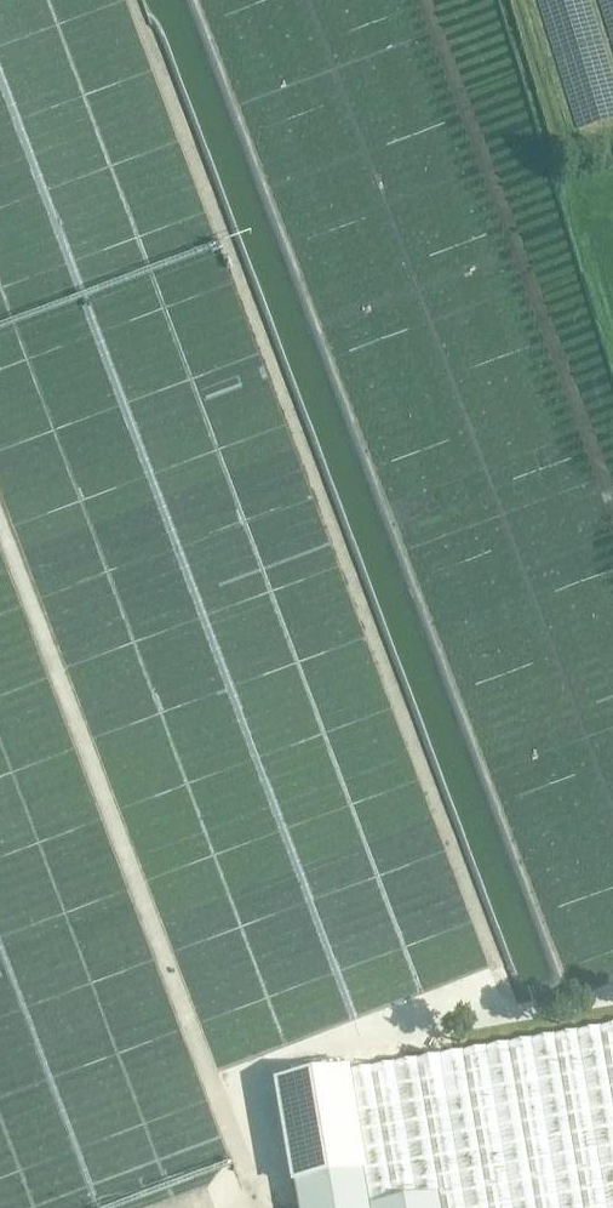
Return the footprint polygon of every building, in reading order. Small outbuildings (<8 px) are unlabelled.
[(277,1090),(297,1207),(612,1207),(612,1031),(277,1090)] [(241,1172),(227,1173),(228,1191),(242,1191),(241,1172)]
